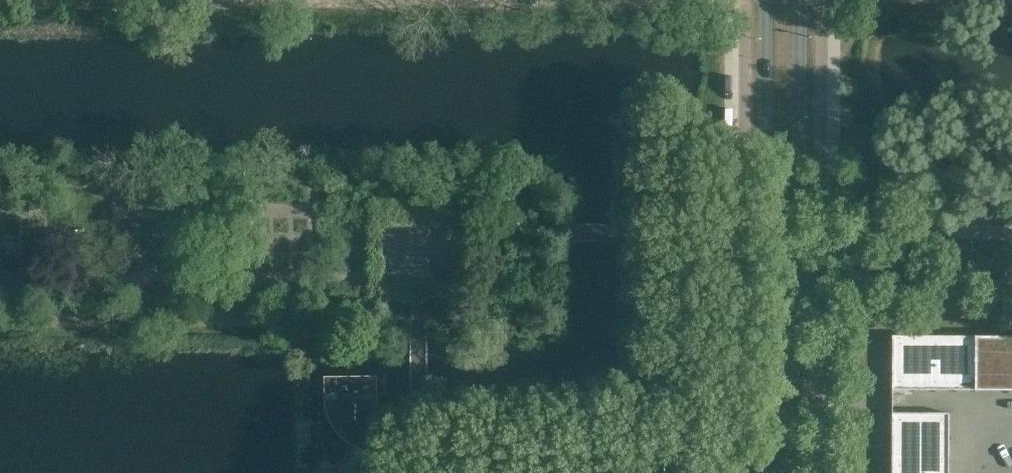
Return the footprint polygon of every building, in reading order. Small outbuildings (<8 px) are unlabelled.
[(893,390),(1011,391),(1011,336),(893,336),(893,390)] [(383,421),(377,412),(377,377),(323,378),(323,382),(327,412),(328,415),(329,419),(331,422),(333,425),(336,430),(338,432),(340,435),(343,437),(346,440),(350,443),(353,445),(356,446),(360,448),(363,449),(368,450),(372,450),(377,450),(377,426),(383,421)] [(950,413),(892,413),(892,465),(898,465),(898,472),(950,472),(950,413)]
